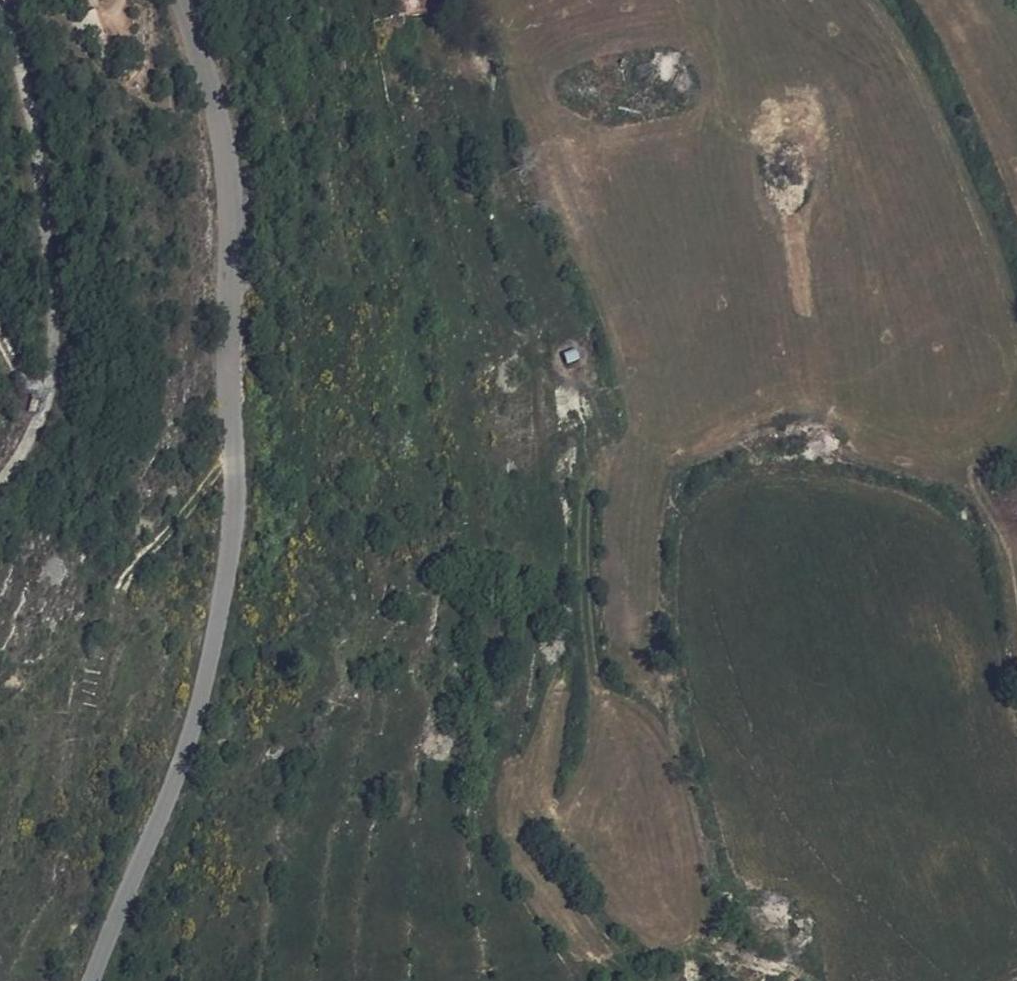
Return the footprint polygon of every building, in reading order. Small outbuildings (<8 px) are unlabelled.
[(71,14),(91,0),(64,0),(71,14)] [(413,15),(429,10),(425,0),(407,0),(413,15)] [(93,70),(92,58),(82,58),(83,72),(93,70)]
